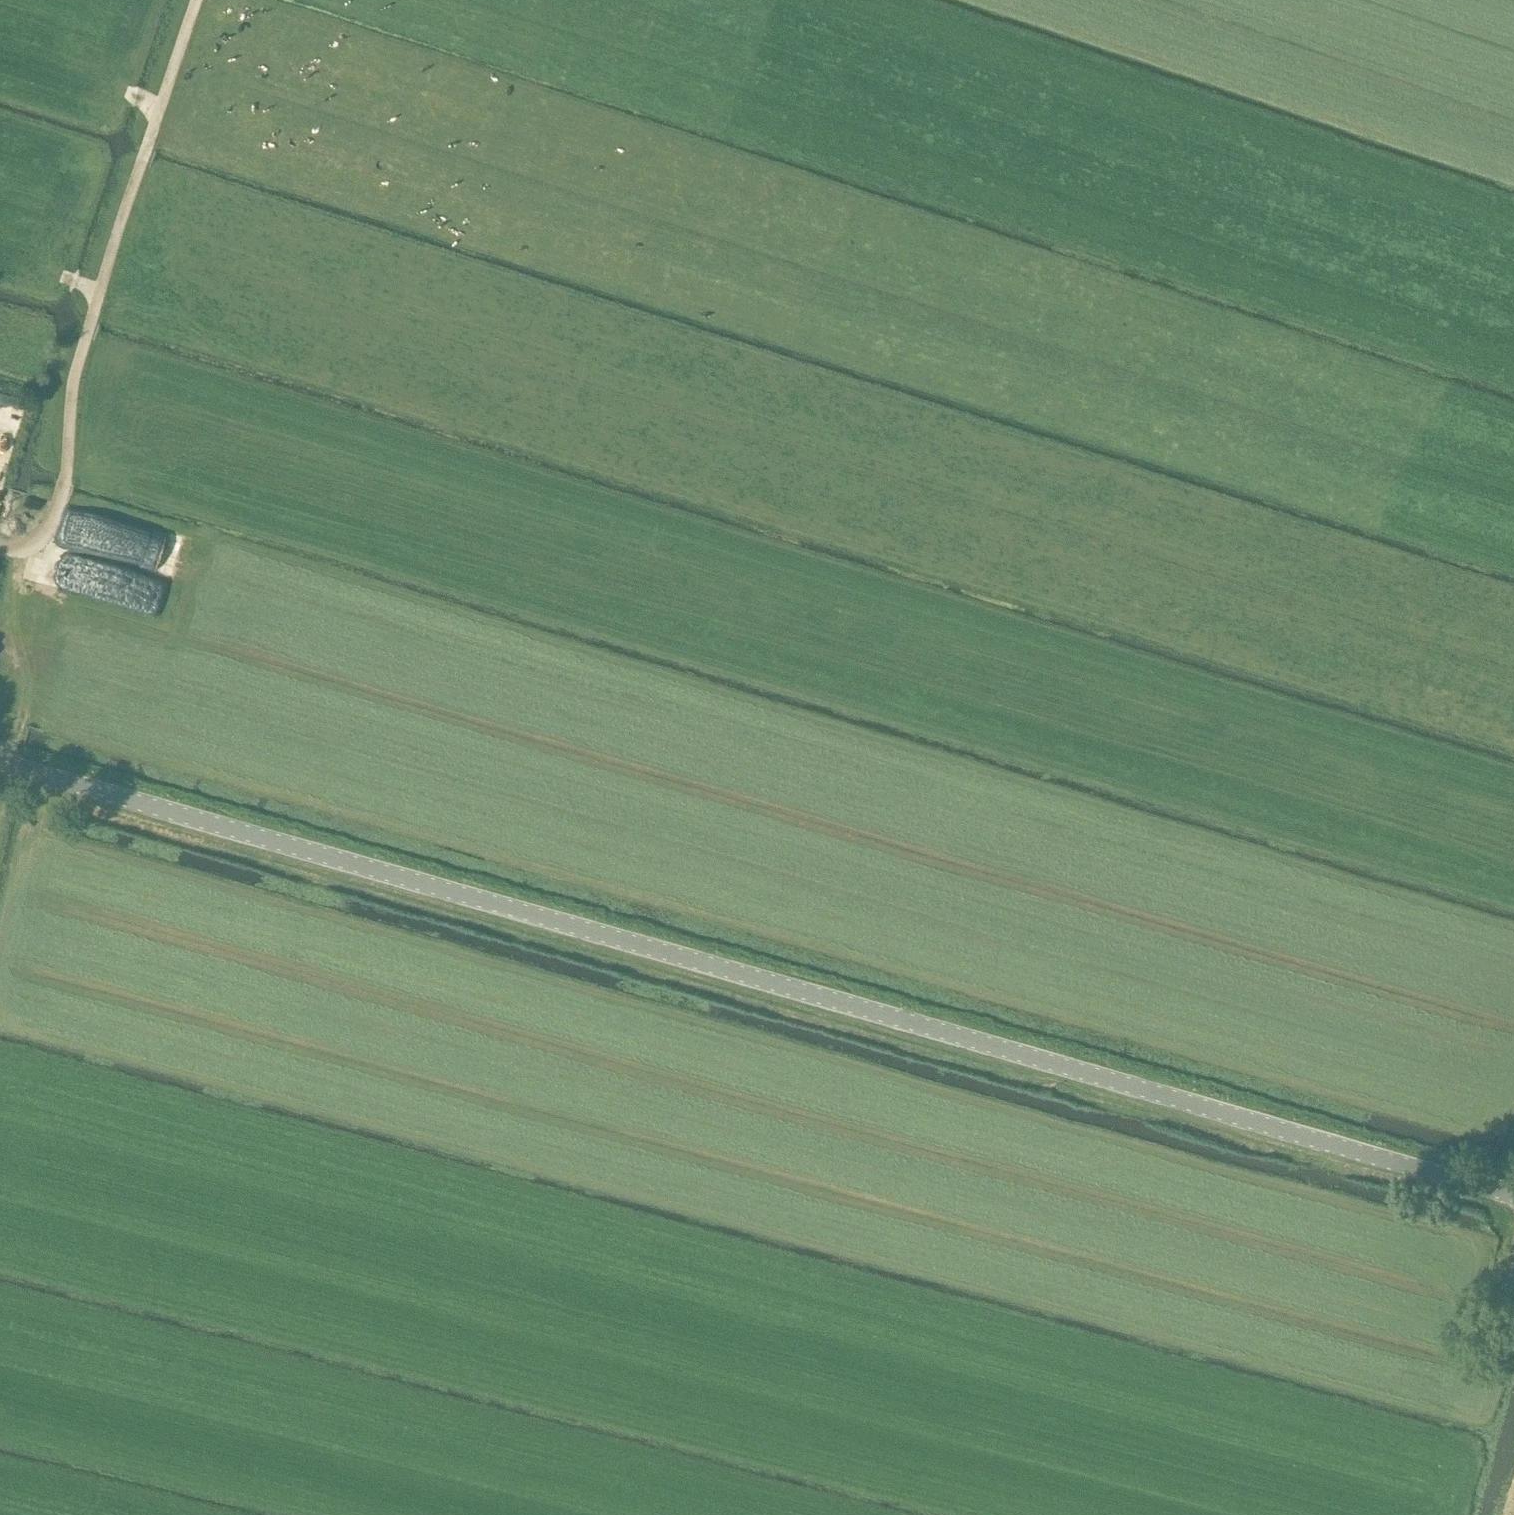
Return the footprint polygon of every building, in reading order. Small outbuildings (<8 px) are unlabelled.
[(169,569),(176,536),(75,513),(67,546),(169,569)] [(119,566),(108,601),(155,615),(165,580),(119,566)]
